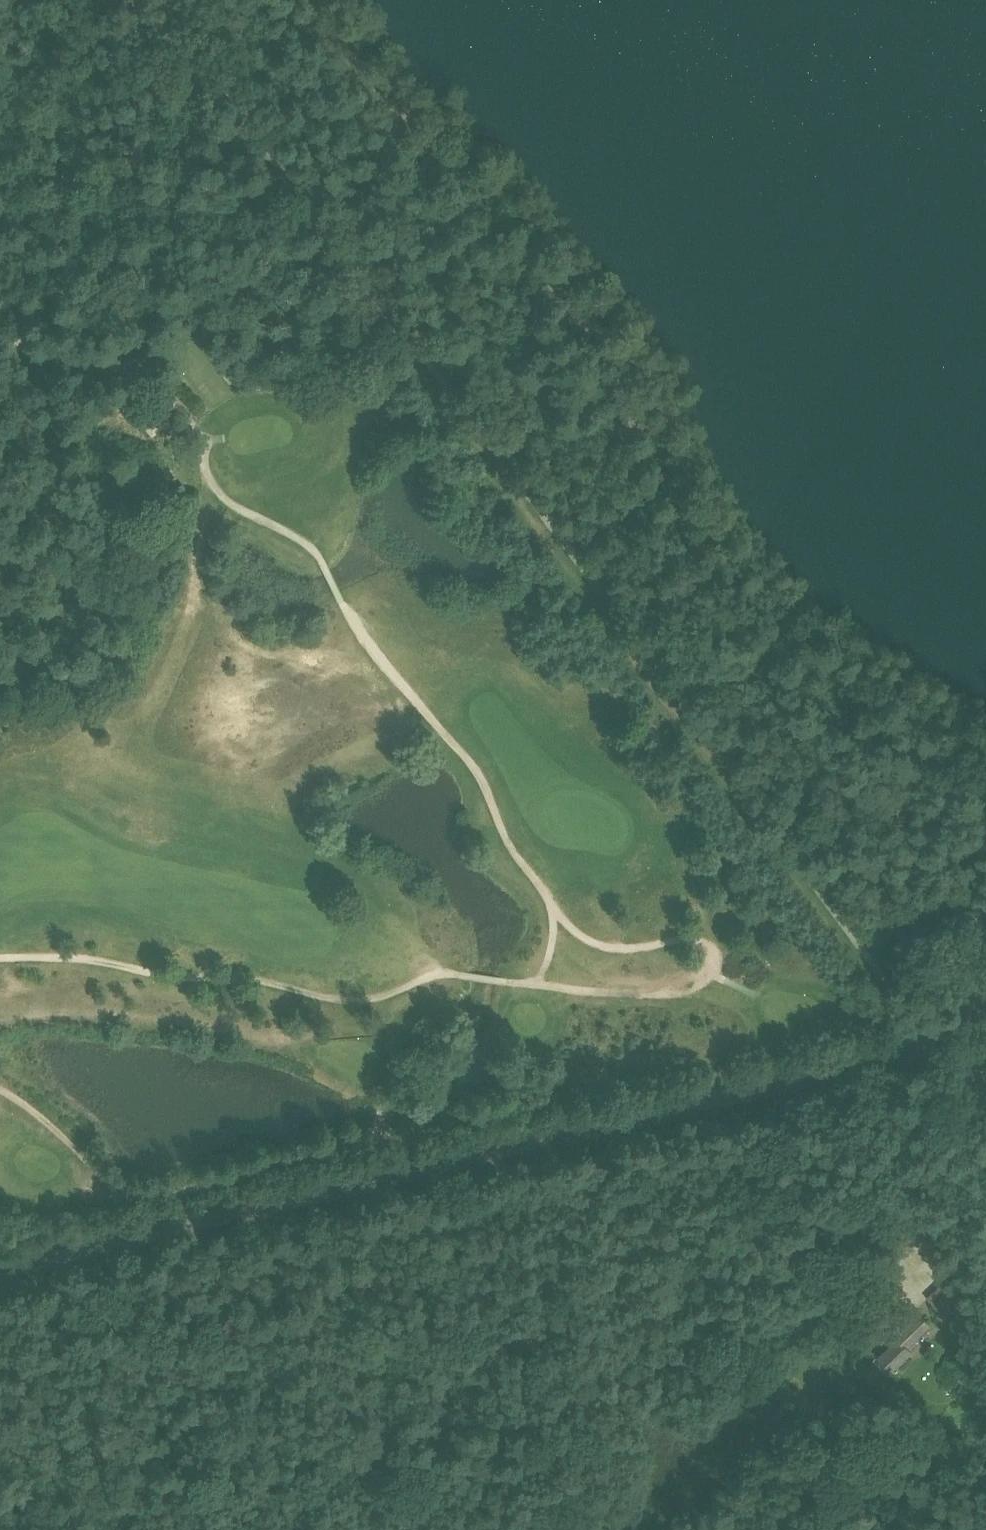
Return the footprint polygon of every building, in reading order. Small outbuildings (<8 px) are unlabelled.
[(972,1085),(978,1100),(985,1096),(985,1080),(984,1081),(972,1085)] [(878,1353),(891,1367),(910,1348),(909,1347),(915,1341),(912,1337),(928,1322),(909,1301),(892,1316),(902,1326),(895,1333),(897,1335),(878,1353)]
